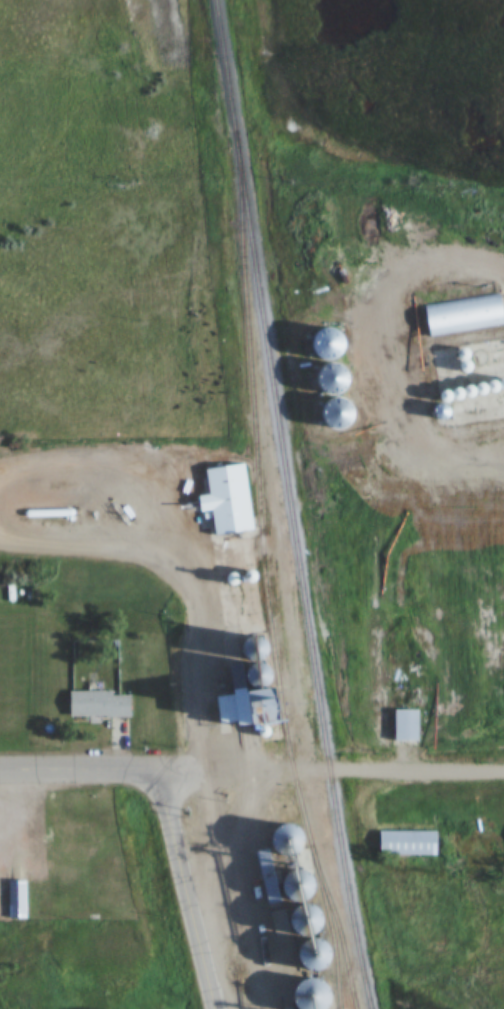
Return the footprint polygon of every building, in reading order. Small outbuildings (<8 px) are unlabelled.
[(295,194),(280,195),(280,206),(295,206),(295,194)] [(501,296),(424,305),(428,335),(503,327),(503,317),(501,296)] [(315,352),(335,360),(345,337),(325,329),(315,352)] [(345,398),(328,403),(335,429),(353,423),(345,398)] [(246,465),(206,469),(208,496),(199,497),(200,513),(210,512),(212,536),(252,532),(246,465)] [(70,692),(70,717),(131,717),(131,692),(70,692)] [(216,695),(219,725),(253,721),(250,692),(216,695)] [(279,700),(267,700),(267,722),(279,722),(279,700)] [(418,710),(394,710),(394,741),(418,741),(418,710)] [(437,831),(380,831),(380,856),(437,856),(437,831)] [(26,919),(26,880),(9,880),(9,919),(26,919)] [(327,941),(311,944),(315,967),(331,964),(327,941)]
